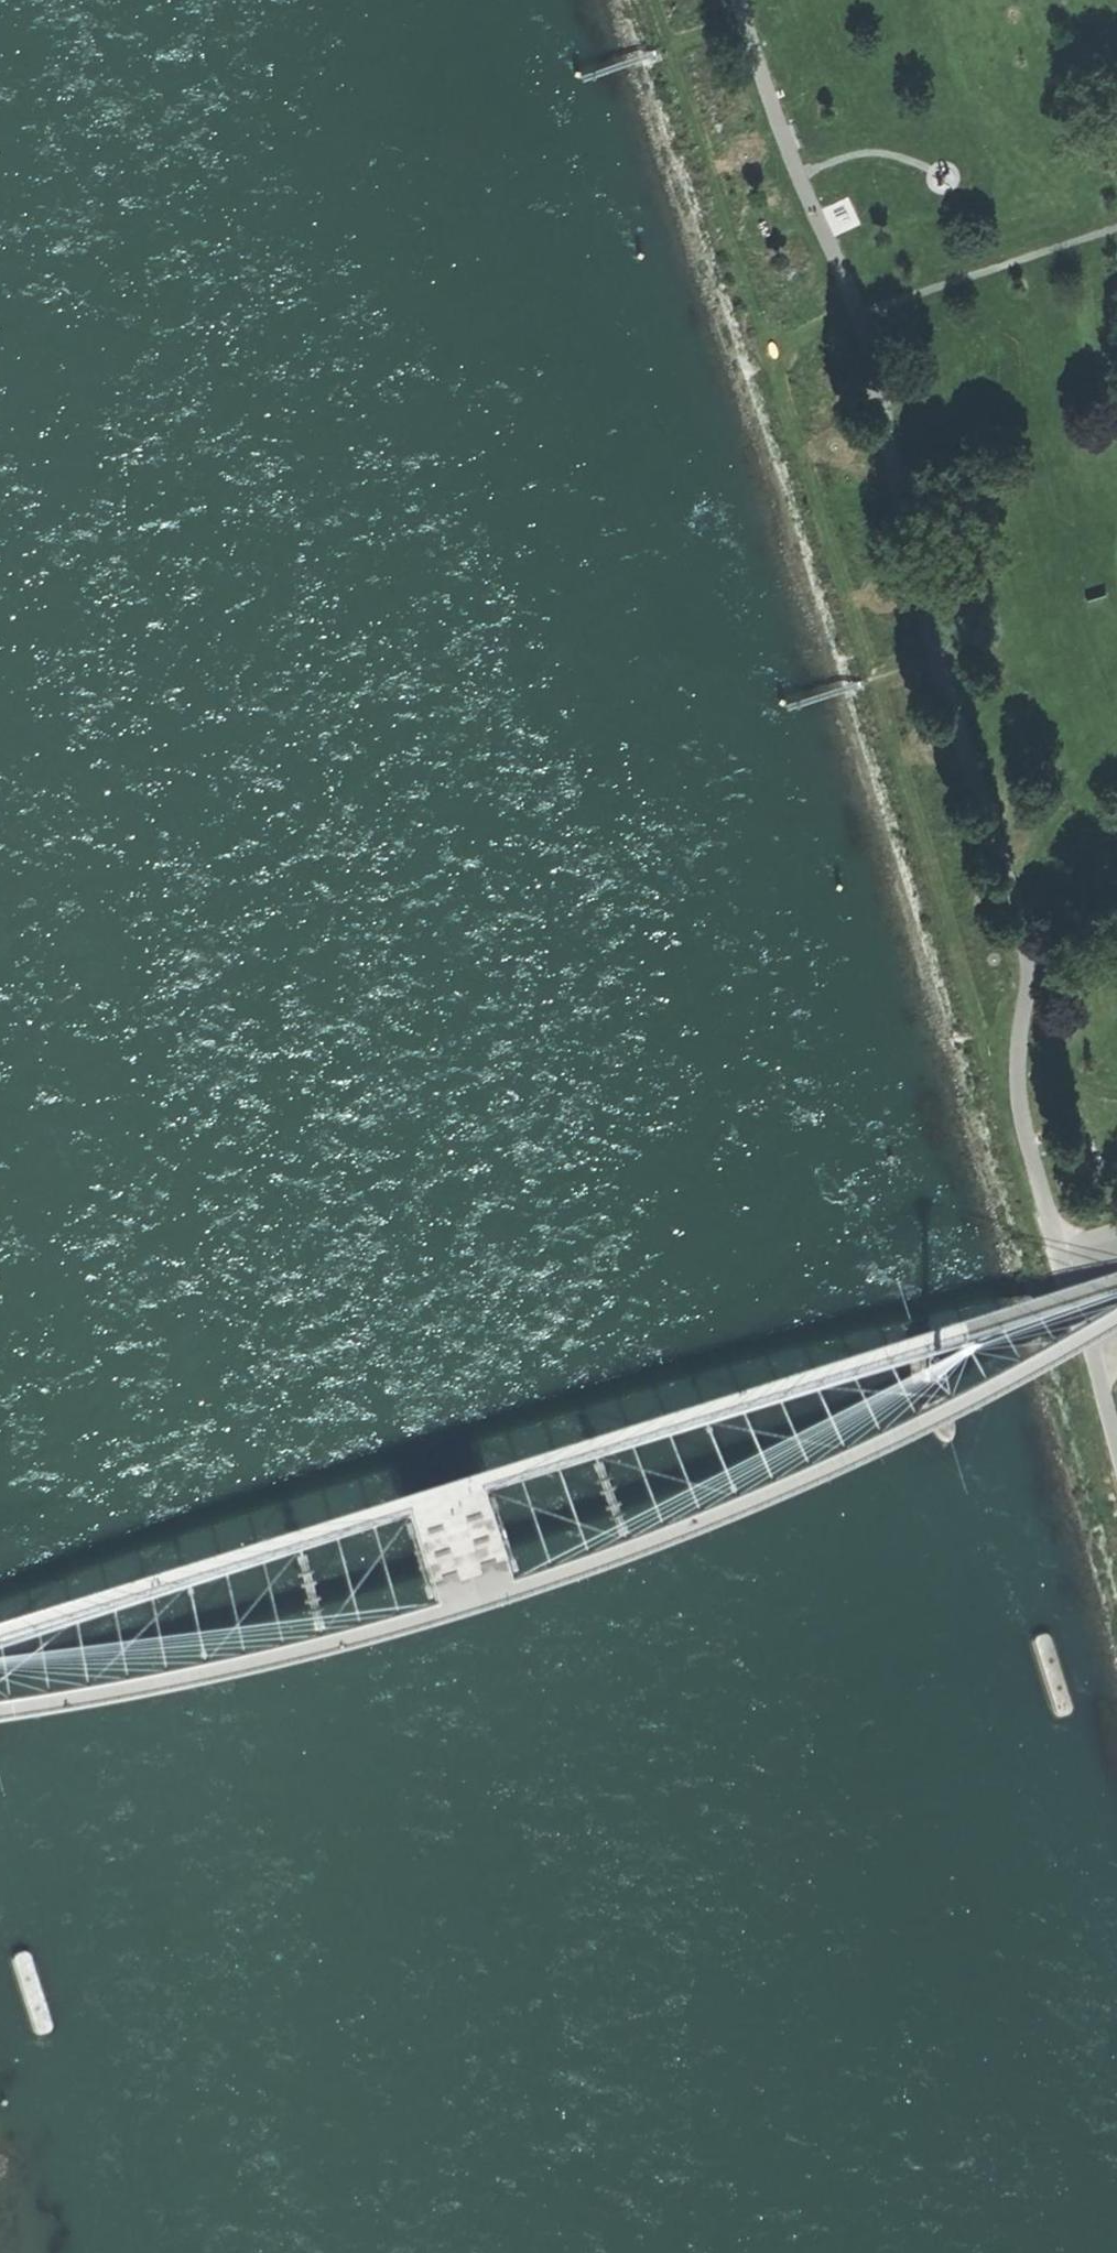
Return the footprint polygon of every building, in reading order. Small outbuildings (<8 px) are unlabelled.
[(908,1373),(911,1388),(919,1406),(936,1441),(945,1448),(950,1445),(954,1433),(944,1386),(936,1358),(924,1344),(915,1346),(910,1356),(908,1373)]
